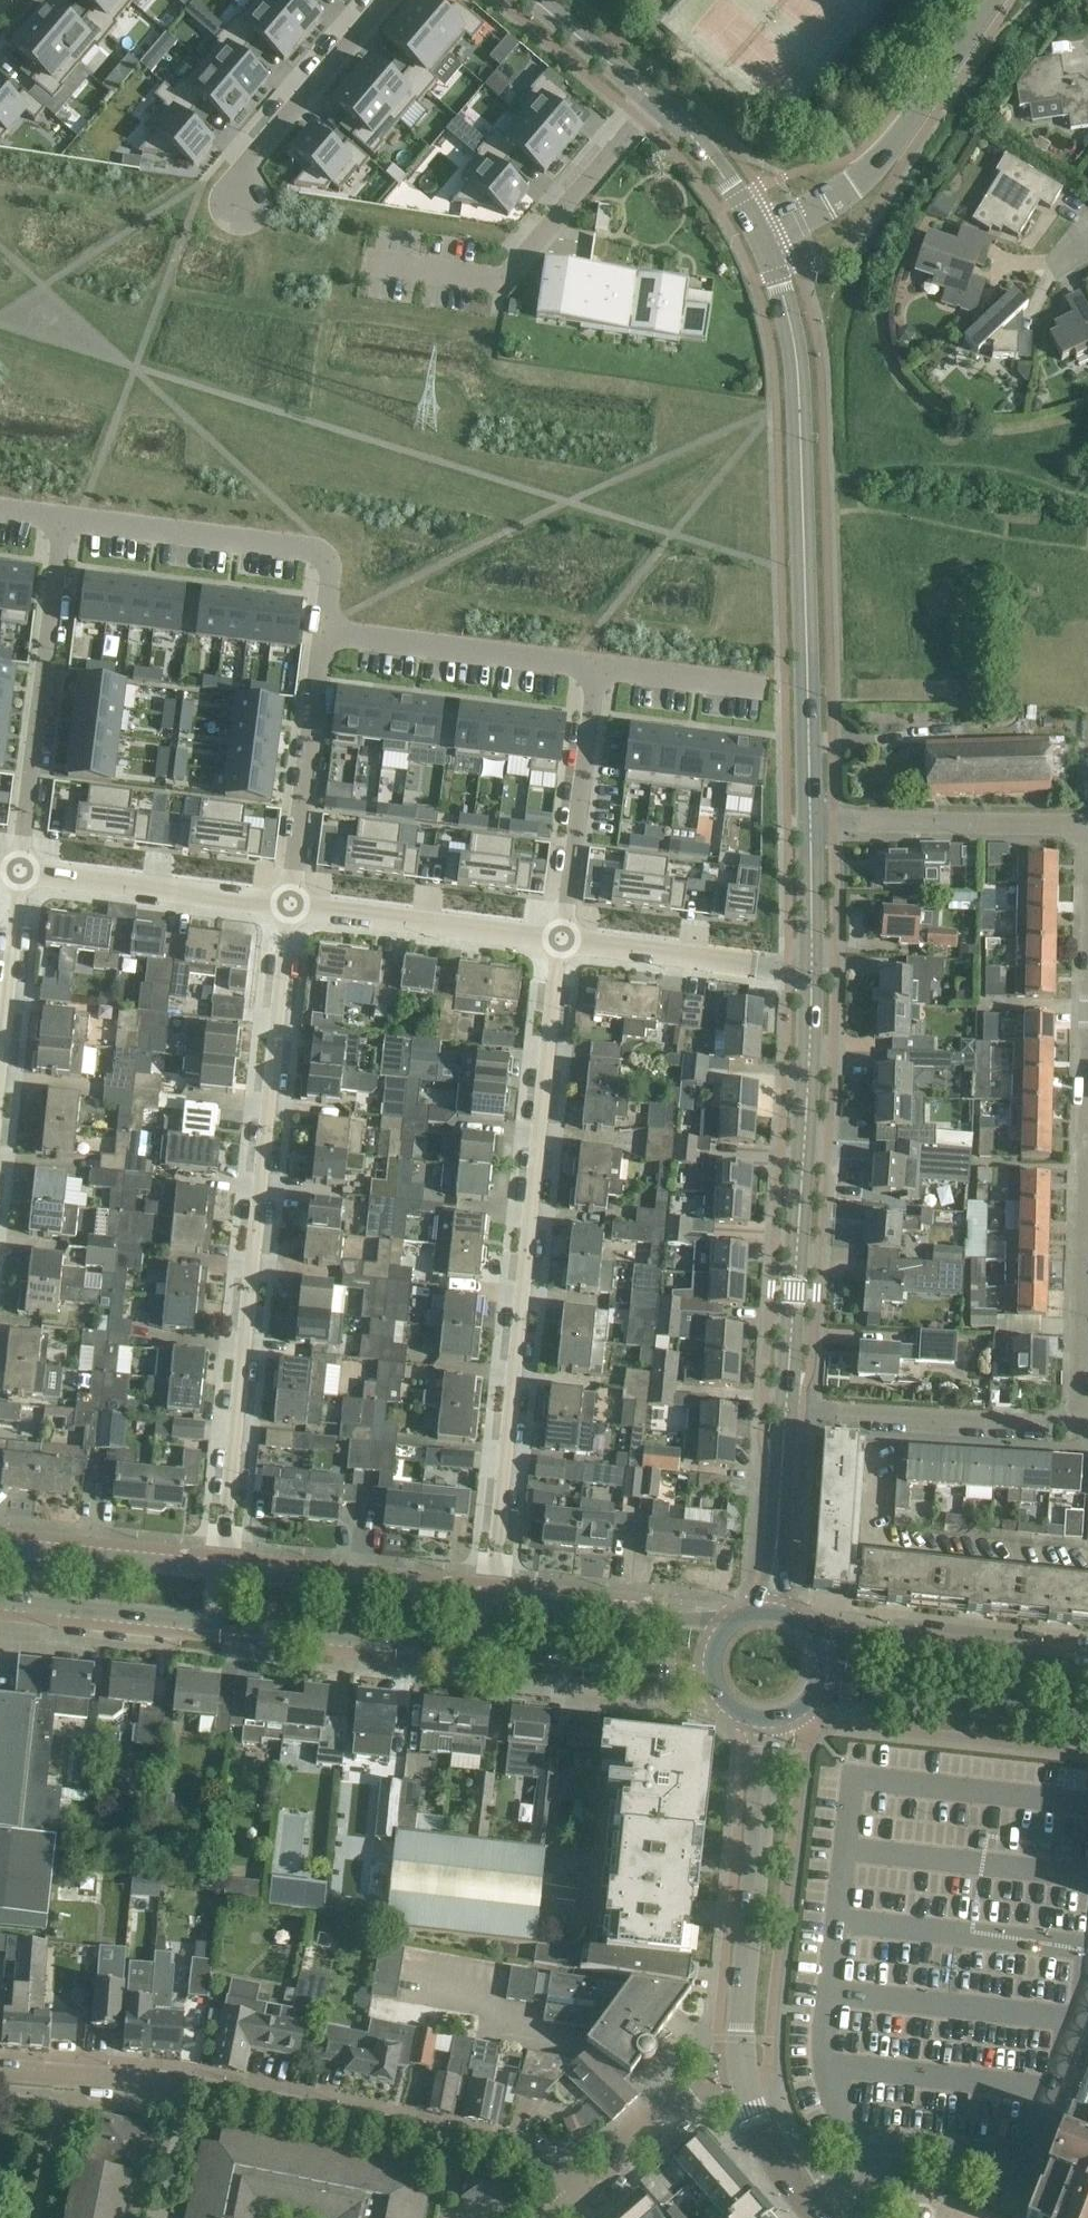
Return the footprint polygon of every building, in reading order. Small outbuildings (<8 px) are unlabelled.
[(94,8),(86,18),(108,36),(117,25),(115,23),(132,3),(129,0),(85,0),(94,8)] [(226,28),(248,47),(257,37),(284,60),(302,39),(256,0),(254,0),(238,19),(236,17),(226,28)] [(302,39),(320,18),(299,0),(256,0),(302,39)] [(406,19),(448,55),(465,35),(472,41),(484,27),(484,26),(476,19),(457,2),(445,16),(426,0),(422,0),(406,19)] [(194,1),(184,12),(195,21),(204,10),(194,1)] [(33,25),(32,26),(79,66),(95,46),(98,48),(107,37),(108,36),(86,18),(77,28),(50,5),(33,25)] [(404,21),(387,40),(415,63),(406,73),(428,92),(438,80),(431,75),(448,55),(406,19),(404,21)] [(32,26),(13,48),(41,71),(31,82),(38,87),(53,100),(62,90),(63,88),(61,86),(79,66),(32,26)] [(219,42),(202,62),(248,102),(266,81),(239,58),(248,47),(226,28),(216,40),(219,42)] [(167,32),(140,64),(151,73),(178,42),(167,32)] [(509,35),(501,44),(512,52),(519,44),(509,35)] [(1060,57),(1034,61),(1016,86),(1019,107),(1059,101),(1062,118),(1068,117),(1070,130),(1087,127),(1087,83),(1078,76),(1072,84),(1070,85),(1063,80),(1060,57)] [(370,61),(352,81),(399,121),(416,102),(418,104),(428,92),(406,73),(397,84),(370,61)] [(165,84),(164,84),(194,110),(203,100),(230,123),(248,102),(202,62),(184,82),(182,80),(173,91),(165,84)] [(112,75),(102,86),(113,95),(123,84),(112,75)] [(532,92),(515,112),(562,152),(575,137),(580,131),(559,113),(570,99),(543,75),(542,76),(530,90),(532,92)] [(352,82),(334,103),(361,126),(352,137),(373,156),(384,143),(382,141),(386,136),(397,123),(399,121),(352,81),(352,82)] [(155,133),(139,152),(158,155),(171,157),(176,151),(194,166),(212,144),(185,121),(193,112),(194,110),(164,84),(154,96),(164,105),(147,126),(155,133)] [(2,139),(24,113),(35,122),(45,109),(24,91),(14,102),(0,90),(0,139),(2,139)] [(496,130),(486,142),(508,160),(516,152),(517,150),(544,173),(562,153),(562,152),(515,112),(514,113),(523,120),(506,139),(496,130)] [(457,117),(447,128),(476,153),(479,155),(461,176),(469,183),(453,202),(462,204),(485,207),(490,201),(508,216),(519,203),(526,194),(499,171),(502,168),(508,160),(486,142),(457,117)] [(311,129),(292,151),(310,166),(294,185),(326,190),(331,184),(339,191),(357,170),(359,172),(370,161),(370,160),(348,142),(338,152),(311,129)] [(1039,139),(1034,147),(1045,154),(1050,146),(1039,139)] [(985,198),(972,220),(989,231),(992,227),(1000,232),(1002,228),(1018,237),(1035,208),(1031,205),(1035,199),(1050,209),(1062,189),(1051,182),(1005,154),(1004,155),(1005,156),(995,171),(1005,177),(991,202),(985,198)] [(123,155),(122,167),(140,169),(141,158),(123,155)] [(393,165),(386,174),(399,185),(402,182),(406,176),(393,165)] [(975,253),(930,238),(919,271),(939,277),(940,274),(951,277),(942,302),(973,312),(983,282),(967,277),(975,253)] [(688,281),(545,260),(536,318),(705,343),(710,309),(685,305),(688,281)] [(1027,306),(1013,292),(964,339),(977,353),(983,348),(992,349),(992,358),(1017,359),(1018,315),(1027,306)] [(1070,326),(1067,319),(1054,325),(1057,332),(1049,336),(1061,361),(1073,355),(1075,359),(1087,353),(1087,317),(1070,326)] [(1017,367),(1017,373),(1025,382),(1031,382),(1032,368),(1017,367)] [(1040,402),(1035,400),(1031,402),(1030,406),(1030,410),(1035,412),(1041,411),(1043,406),(1040,402)] [(2,613),(1,616),(0,623),(2,623),(9,566),(8,566),(7,567),(7,569),(0,568),(0,613),(2,613)] [(9,566),(2,623),(21,626),(27,627),(31,591),(32,581),(33,572),(21,571),(21,568),(20,568),(10,566),(9,566)] [(112,579),(99,577),(99,581),(86,579),(81,623),(106,626),(112,579)] [(136,582),(123,580),(122,584),(113,582),(113,579),(112,579),(106,626),(130,629),(136,582)] [(146,587),(137,585),(137,582),(136,582),(130,629),(154,632),(159,585),(147,583),(146,587)] [(193,597),(184,596),(184,591),(161,588),(161,585),(159,585),(154,632),(188,636),(193,597)] [(203,594),(202,598),(193,597),(188,636),(223,640),(229,593),(227,593),(226,597),(203,594)] [(241,598),(241,595),(229,593),(223,640),(246,644),(252,596),(251,596),(250,600),(241,598)] [(252,596),(246,644),(270,646),(276,599),(275,599),(274,603),(265,601),(265,598),(252,596)] [(276,599),(270,646),(295,650),(301,606),(289,604),(289,601),(276,599)] [(0,651),(0,663),(11,664),(12,653),(0,651)] [(101,664),(87,662),(85,673),(100,675),(101,664)] [(115,666),(101,664),(100,675),(114,677),(115,666)] [(149,670),(134,668),(133,679),(147,681),(149,670)] [(11,696),(14,671),(0,669),(0,695),(11,696)] [(163,672),(149,670),(147,681),(162,683),(163,672)] [(218,679),(203,677),(202,688),(216,690),(218,679)] [(80,679),(77,704),(121,710),(124,685),(80,679)] [(232,681),(218,679),(216,690),(231,692),(232,681)] [(265,685),(251,683),(250,694),(264,696),(265,685)] [(280,687),(265,685),(264,696),(278,698),(280,687)] [(365,696),(367,696),(367,693),(352,691),(351,694),(339,693),(334,736),(360,740),(365,696)] [(391,699),(392,699),(392,696),(377,694),(376,697),(367,696),(365,696),(360,740),(385,743),(391,699)] [(8,720),(11,696),(0,695),(0,719),(8,720)] [(416,702),(417,703),(417,699),(402,697),(402,701),(392,699),(391,699),(385,743),(410,746),(416,702)] [(238,699),(234,724),(278,729),(281,705),(238,699)] [(165,701),(163,715),(174,717),(176,702),(165,701)] [(436,749),(446,751),(451,712),(440,711),(441,706),(417,703),(416,702),(410,746),(436,749)] [(183,703),(181,718),(192,719),(194,705),(183,703)] [(77,704),(74,728),(118,734),(121,710),(77,704)] [(462,714),(451,712),(446,751),(482,755),(488,712),(486,711),(462,708),(462,714)] [(512,715),(502,713),(502,710),(487,708),(486,711),(488,712),(482,755),(507,758),(513,715),(512,715)] [(513,715),(507,758),(532,762),(538,718),(537,718),(527,716),(527,713),(512,711),(512,715),(513,715)] [(538,718),(532,762),(559,765),(564,721),(552,720),(553,716),(537,714),(537,718),(538,718)] [(163,715),(161,730),(172,731),(174,717),(163,715)] [(181,718),(179,732),(190,733),(192,719),(181,718)] [(234,724),(231,748),(275,754),(278,729),(234,724)] [(74,728),(71,753),(115,758),(118,734),(74,728)] [(658,733),(652,777),(678,780),(683,736),(682,736),(672,735),(672,731),(657,729),(657,733),(658,733)] [(658,733),(657,733),(631,730),(626,773),(652,777),(658,733)] [(683,736),(678,780),(703,783),(708,739),(707,739),(697,738),(698,734),(682,733),(682,736),(683,736)] [(708,739),(703,783),(728,786),(733,743),(732,742),(722,741),(723,738),(708,736),(707,739),(708,739)] [(733,743),(728,786),(754,790),(760,746),(748,744),(748,741),(733,739),(732,742),(733,743)] [(1065,792),(1064,739),(926,744),(927,796),(1065,792)] [(231,748),(228,773),(272,778),(275,754),(231,748)] [(159,749),(157,763),(168,764),(170,750),(159,749)] [(177,751),(175,765),(186,767),(188,752),(177,751)] [(71,753),(68,777),(112,783),(115,758),(71,753)] [(157,763),(155,778),(166,779),(168,764),(157,763)] [(175,765),(173,780),(184,781),(186,767),(175,765)] [(228,773),(225,797),(269,803),(272,778),(228,773)] [(111,789),(90,787),(87,810),(66,807),(67,802),(52,801),(51,812),(65,813),(62,836),(105,841),(111,789)] [(133,792),(111,789),(105,841),(134,845),(134,843),(147,845),(150,824),(164,826),(165,815),(151,813),(150,818),(130,815),(133,792)] [(9,807),(11,795),(0,794),(0,805),(9,807)] [(338,800),(336,811),(351,813),(352,802),(338,800)] [(199,824),(179,821),(179,817),(165,815),(164,826),(178,828),(175,850),(217,855),(224,804),(202,801),(199,824)] [(365,815),(366,804),(352,802),(351,813),(365,815)] [(263,832),(243,829),(246,806),(224,804),(217,855),(247,859),(247,858),(260,859),(263,838),(277,840),(279,822),(265,820),(263,832)] [(388,806),(387,818),(401,819),(403,808),(388,806)] [(416,821),(417,810),(403,808),(401,819),(416,821)] [(460,815),(458,827),(473,828),(474,817),(460,815)] [(487,830),(489,819),(474,817),(473,828),(487,830)] [(373,875),(380,823),(358,821),(355,844),(335,841),(336,829),(322,827),(320,846),(333,847),(331,869),(373,875)] [(523,835),(525,824),(510,822),(509,833),(523,835)] [(373,875),(402,879),(403,877),(416,879),(419,858),(432,860),(434,849),(419,847),(419,852),(398,849),(401,826),(380,823),(373,875)] [(538,837),(539,825),(525,824),(523,835),(538,837)] [(493,838),(471,835),(468,858),(447,855),(448,851),(434,849),(432,860),(446,862),(443,884),(486,889),(493,838)] [(643,850),(644,839),(630,837),(629,848),(643,850)] [(486,889),(515,893),(515,891),(529,893),(532,872),(545,874),(547,863),(532,861),(532,866),(511,863),(514,840),(493,838),(486,889)] [(658,852),(659,841),(644,839),(643,850),(658,852)] [(694,856),(695,845),(681,843),(679,854),(694,856)] [(708,858),(709,847),(695,845),(694,856),(708,858)] [(987,845),(987,866),(1001,866),(1002,857),(1017,857),(1017,856),(1018,846),(987,845)] [(940,868),(948,868),(948,847),(921,847),(921,855),(885,855),(885,884),(922,884),(922,887),(940,887),(940,868)] [(733,861),(735,850),(720,848),(719,859),(733,861)] [(979,860),(979,849),(965,848),(961,848),(961,860),(979,860)] [(640,909),(647,857),(625,854),(622,877),(602,875),(603,863),(589,861),(587,879),(600,881),(598,903),(640,909)] [(1017,857),(1017,885),(1056,886),(1056,857),(1017,856),(1017,857)] [(640,909),(670,912),(670,911),(683,913),(686,892),(700,893),(701,882),(687,881),(686,885),(665,883),(668,860),(647,857),(640,909)] [(741,858),(740,869),(760,871),(761,871),(761,860),(741,858)] [(711,917),(754,923),(761,871),(738,869),(735,892),(715,889),(716,877),(702,875),(701,882),(700,893),(713,895),(711,917)] [(1055,914),(1056,886),(1017,885),(1016,913),(1055,914)] [(980,891),(979,912),(994,913),(995,892),(980,891)] [(972,911),(973,895),(951,895),(950,910),(972,911)] [(940,912),(882,909),(880,939),(899,940),(899,945),(954,948),(955,932),(939,931),(940,912)] [(994,933),(994,913),(979,912),(979,932),(994,933)] [(1015,941),(1054,942),(1055,914),(1016,913),(1015,941)] [(93,968),(117,971),(119,956),(130,958),(133,931),(111,928),(112,924),(98,922),(99,917),(80,914),(79,920),(76,951),(95,953),(93,968)] [(76,951),(79,920),(49,916),(47,930),(46,930),(45,934),(47,935),(45,947),(61,949),(57,973),(59,973),(58,988),(41,986),(40,1001),(70,1004),(76,951)] [(119,1010),(141,1013),(166,1015),(169,990),(177,936),(165,935),(166,931),(134,927),(130,958),(147,960),(144,986),(152,986),(148,1013),(119,1009),(119,1010)] [(169,990),(182,992),(186,965),(215,969),(219,937),(188,934),(188,938),(177,936),(169,990)] [(251,941),(219,937),(215,969),(231,971),(229,990),(245,992),(251,941)] [(1000,941),(985,940),(984,952),(999,953),(1000,941)] [(1054,970),(1054,942),(1015,941),(1015,969),(1054,970)] [(959,958),(976,959),(977,948),(960,947),(959,958)] [(342,1033),(345,1003),(350,949),(344,948),(343,953),(319,950),(317,964),(316,964),(315,969),(317,969),(315,981),(327,983),(325,999),(326,999),(324,1016),(312,1014),(310,1029),(315,1030),(342,1033)] [(385,1017),(392,964),(381,962),(381,958),(368,956),(368,951),(350,949),(345,1003),(375,1007),(373,1018),(385,1019),(385,1017)] [(443,996),(446,970),(435,969),(436,965),(404,961),(403,965),(392,964),(385,1017),(397,1018),(401,991),(443,996)] [(443,996),(437,1043),(455,1045),(458,1018),(453,1018),(454,1013),(485,1017),(490,971),(458,967),(458,972),(446,970),(443,996)] [(1005,969),(985,969),(984,997),(1004,998),(1005,969)] [(1054,970),(1015,969),(1014,998),(1053,999),(1054,970)] [(521,975),(490,971),(485,1017),(487,1003),(517,1007),(521,975)] [(879,1005),(909,1006),(910,971),(880,971),(879,1005)] [(624,1021),(629,989),(616,987),(617,982),(598,980),(596,1000),(594,999),(594,1004),(595,1004),(593,1017),(616,1020),(624,1021)] [(684,996),(669,994),(669,996),(660,995),(660,993),(646,991),(647,986),(629,984),(629,989),(624,1021),(622,1038),(644,1041),(645,1032),(655,1033),(656,1024),(680,1027),(680,1028),(681,1028),(684,996)] [(99,1005),(112,1006),(113,996),(100,995),(99,1005)] [(704,998),(684,996),(681,1028),(700,1030),(704,998)] [(244,1000),(213,997),(211,1019),(242,1023),(244,1000)] [(767,1016),(760,1015),(761,1005),(728,1003),(726,1033),(759,1035),(766,1035),(767,1016)] [(892,1039),(892,1052),(904,1053),(932,1054),(933,1040),(925,1040),(926,1027),(925,1026),(925,1025),(924,1024),(923,1023),(921,1023),(920,1023),(919,1023),(918,1024),(916,1024),(916,1026),(915,1027),(908,1027),(909,1006),(879,1005),(878,1039),(892,1039)] [(141,1013),(119,1010),(115,1051),(136,1053),(137,1052),(141,1013)] [(42,1023),(38,1022),(36,1040),(40,1040),(40,1043),(84,1048),(84,1047),(85,1047),(89,1015),(43,1011),(42,1023)] [(165,1015),(141,1013),(137,1052),(148,1053),(150,1030),(163,1031),(165,1015)] [(982,1014),(982,1042),(997,1043),(998,1014),(982,1014)] [(1024,1016),(1024,1043),(1052,1044),(1053,1017),(1024,1016)] [(187,1031),(185,1058),(234,1063),(238,1031),(224,1030),(224,1028),(219,1028),(219,1029),(206,1028),(187,1031)] [(346,1041),(347,1034),(315,1030),(314,1039),(313,1038),(312,1051),(305,1050),(303,1071),(310,1071),(343,1074),(354,1076),(358,1042),(346,1041)] [(514,1035),(483,1032),(482,1047),(513,1050),(514,1035)] [(757,1063),(759,1035),(726,1033),(715,1032),(713,1057),(724,1058),(724,1061),(757,1063)] [(380,1078),(384,1079),(407,1081),(412,1041),(384,1038),(380,1078)] [(455,1045),(437,1043),(412,1041),(407,1081),(419,1082),(436,1084),(440,1044),(455,1045)] [(974,1054),(975,1042),(962,1042),(962,1054),(974,1054)] [(997,1043),(982,1042),(975,1042),(974,1054),(974,1070),(990,1071),(990,1043),(997,1043)] [(39,1054),(35,1053),(33,1073),(51,1075),(81,1078),(84,1048),(40,1043),(39,1054)] [(620,1061),(622,1046),(591,1043),(589,1058),(620,1061)] [(1051,1072),(1052,1044),(1024,1043),(1024,1044),(1013,1044),(1012,1071),(1051,1072)] [(132,1093),(136,1053),(115,1051),(112,1076),(106,1075),(104,1090),(132,1093)] [(904,1053),(892,1052),(891,1069),(877,1069),(876,1097),(910,1098),(910,1070),(951,1071),(951,1067),(973,1068),(974,1055),(932,1054),(904,1053)] [(149,1054),(136,1053),(132,1093),(159,1096),(162,1077),(147,1075),(149,1054)] [(459,1086),(505,1090),(509,1059),(462,1054),(459,1086)] [(669,1055),(664,1059),(663,1066),(683,1068),(684,1057),(669,1055)] [(708,1059),(684,1057),(683,1068),(683,1071),(707,1072),(708,1059)] [(231,1094),(234,1063),(185,1058),(183,1074),(201,1076),(199,1090),(231,1094)] [(627,1103),(630,1071),(621,1070),(611,1069),(588,1067),(587,1080),(582,1079),(580,1098),(585,1098),(585,1099),(627,1103)] [(990,1099),(990,1071),(974,1070),(973,1099),(990,1099)] [(371,1093),(376,1087),(377,1078),(354,1076),(343,1074),(310,1071),(309,1083),(302,1082),(300,1100),(321,1103),(321,1104),(339,1106),(341,1090),(371,1093)] [(707,1072),(683,1071),(682,1073),(682,1084),(706,1085),(707,1072)] [(1051,1100),(1051,1072),(1012,1071),(1011,1100),(1022,1100),(1051,1100)] [(403,1120),(407,1081),(384,1079),(381,1118),(403,1120)] [(419,1082),(407,1081),(403,1120),(428,1123),(430,1123),(432,1107),(417,1105),(419,1082)] [(723,1085),(721,1113),(754,1115),(756,1087),(723,1085)] [(456,1117),(502,1121),(505,1090),(459,1086),(456,1117)] [(667,1089),(665,1107),(679,1108),(680,1090),(667,1089)] [(116,1132),(128,1133),(132,1093),(104,1090),(102,1106),(119,1107),(116,1132)] [(40,1105),(38,1124),(77,1128),(80,1096),(48,1092),(47,1106),(40,1105)] [(132,1093),(128,1133),(141,1135),(144,1111),(157,1112),(159,1096),(132,1093)] [(910,1099),(910,1098),(876,1097),(875,1127),(902,1127),(901,1143),(930,1144),(930,1134),(932,1134),(933,1100),(910,1099)] [(627,1103),(585,1099),(582,1130),(600,1131),(600,1133),(615,1134),(616,1120),(627,1121),(629,1103),(627,1103)] [(1051,1100),(1022,1100),(1021,1128),(1050,1129),(1051,1100)] [(163,1137),(213,1142),(216,1110),(202,1109),(202,1107),(197,1107),(197,1108),(184,1107),(183,1121),(165,1119),(163,1137)] [(648,1128),(646,1146),(674,1149),(678,1111),(679,1108),(665,1107),(663,1130),(648,1128)] [(674,1152),(700,1153),(710,1154),(710,1142),(752,1144),(754,1115),(721,1113),(703,1112),(701,1141),(700,1141),(700,1139),(676,1138),(678,1111),(674,1149),(674,1152)] [(399,1160),(403,1120),(381,1118),(380,1132),(389,1133),(387,1159),(399,1160)] [(979,1119),(978,1127),(993,1128),(993,1119),(979,1119)] [(318,1120),(315,1152),(360,1156),(363,1125),(318,1120)] [(427,1139),(428,1123),(403,1120),(399,1160),(412,1162),(413,1158),(414,1138),(427,1139)] [(77,1128),(38,1124),(45,1125),(44,1134),(37,1133),(35,1154),(74,1158),(77,1128)] [(992,1157),(993,1128),(978,1127),(978,1157),(992,1157)] [(1049,1159),(1050,1129),(1021,1128),(1021,1129),(1007,1128),(1006,1142),(1021,1142),(1021,1158),(1049,1159)] [(124,1173),(128,1133),(116,1132),(114,1156),(100,1155),(98,1170),(124,1173)] [(936,1132),(935,1146),(972,1150),(973,1135),(936,1132)] [(128,1133),(124,1173),(151,1176),(152,1160),(139,1159),(141,1135),(128,1133)] [(439,1164),(444,1165),(490,1169),(492,1157),(496,1157),(498,1139),(463,1135),(461,1151),(440,1149),(439,1164)] [(211,1160),(218,1161),(220,1143),(213,1142),(163,1137),(163,1138),(167,1139),(164,1168),(210,1173),(211,1160)] [(931,1148),(898,1145),(897,1161),(874,1160),(872,1192),(899,1194),(898,1200),(918,1202),(921,1168),(929,1169),(931,1148)] [(674,1152),(674,1149),(646,1146),(644,1161),(659,1163),(656,1188),(670,1190),(671,1181),(672,1164),(673,1164),(674,1152)] [(572,1179),(623,1185),(624,1183),(620,1183),(623,1152),(613,1151),(580,1147),(579,1161),(574,1160),(572,1179)] [(360,1156),(315,1152),(314,1164),(308,1164),(306,1182),(326,1184),(326,1186),(344,1188),(345,1172),(364,1174),(365,1157),(360,1156)] [(700,1153),(674,1152),(673,1164),(699,1166),(700,1153)] [(395,1201),(399,1160),(387,1159),(385,1181),(370,1180),(369,1199),(395,1201)] [(412,1162),(399,1160),(395,1201),(421,1204),(423,1188),(410,1187),(412,1162)] [(487,1201),(488,1188),(493,1188),(495,1170),(490,1169),(444,1165),(441,1193),(456,1194),(455,1198),(487,1201)] [(705,1194),(705,1195),(755,1198),(756,1180),(754,1177),(750,1177),(751,1168),(718,1166),(707,1165),(706,1186),(703,1186),(703,1194),(705,1194)] [(120,1214),(120,1211),(124,1173),(98,1170),(98,1171),(91,1170),(89,1188),(114,1191),(114,1195),(110,1194),(108,1213),(120,1214)] [(32,1204),(63,1208),(66,1176),(57,1175),(35,1172),(34,1184),(29,1183),(27,1204),(32,1204)] [(151,1176),(124,1173),(120,1211),(134,1213),(137,1191),(151,1193),(153,1176),(151,1176)] [(991,1175),(977,1174),(977,1185),(991,1185),(991,1175)] [(1006,1204),(1048,1205),(1049,1176),(1007,1175),(1006,1204)] [(593,1212),(607,1213),(608,1197),(622,1198),(623,1185),(595,1182),(577,1180),(576,1191),(571,1190),(569,1209),(588,1211),(588,1213),(593,1213),(593,1212)] [(144,1216),(205,1223),(206,1209),(213,1210),(215,1191),(194,1189),(194,1188),(188,1187),(188,1188),(176,1187),(175,1204),(146,1201),(144,1216)] [(666,1230),(667,1219),(670,1190),(656,1188),(654,1211),(637,1209),(635,1225),(612,1223),(612,1224),(666,1230)] [(755,1198),(705,1195),(703,1222),(714,1223),(714,1224),(747,1226),(748,1216),(752,1216),(754,1213),(755,1198)] [(378,1240),(390,1241),(395,1201),(369,1199),(367,1214),(381,1215),(378,1240)] [(307,1232),(339,1236),(342,1204),(310,1201),(309,1215),(302,1214),(300,1232),(307,1232)] [(395,1201),(390,1241),(403,1242),(406,1217),(419,1218),(421,1204),(395,1201)] [(967,1215),(967,1232),(986,1232),(987,1203),(967,1203),(966,1213),(966,1215),(967,1215)] [(76,1238),(79,1209),(63,1208),(32,1204),(29,1235),(43,1237),(60,1239),(60,1237),(76,1238)] [(1047,1233),(1048,1205),(1006,1204),(1005,1232),(1047,1233)] [(933,1211),(921,1210),(920,1219),(870,1215),(867,1250),(898,1252),(900,1232),(920,1233),(921,1225),(932,1226),(933,1211)] [(87,1250),(116,1253),(120,1214),(108,1213),(106,1237),(94,1236),(93,1249),(87,1249),(87,1250)] [(157,1218),(155,1218),(144,1216),(120,1214),(116,1253),(143,1256),(143,1245),(154,1246),(157,1218)] [(450,1247),(482,1250),(485,1219),(440,1214),(437,1245),(450,1246),(450,1247)] [(205,1223),(173,1219),(170,1250),(202,1253),(203,1241),(210,1242),(212,1224),(205,1223)] [(707,1235),(706,1235),(707,1223),(703,1222),(703,1221),(667,1219),(666,1230),(666,1233),(691,1235),(707,1236),(707,1235)] [(651,1245),(649,1270),(662,1271),(664,1246),(666,1233),(666,1230),(612,1224),(610,1241),(651,1245)] [(568,1261),(601,1264),(605,1231),(572,1228),(568,1261)] [(339,1236),(307,1232),(304,1263),(318,1265),(318,1266),(322,1267),(335,1268),(336,1267),(340,1267),(341,1267),(341,1261),(343,1236),(339,1236)] [(966,1259),(986,1259),(986,1232),(967,1232),(966,1259)] [(1047,1260),(1047,1233),(1005,1232),(1005,1259),(1047,1260)] [(666,1233),(664,1246),(694,1248),(692,1276),(710,1277),(744,1279),(746,1249),(712,1247),(712,1249),(706,1248),(707,1236),(691,1235),(666,1233)] [(364,1263),(362,1279),(386,1281),(390,1241),(378,1240),(376,1264),(364,1263)] [(390,1241),(386,1281),(411,1284),(412,1269),(400,1268),(403,1242),(390,1241)] [(482,1250),(450,1247),(447,1278),(479,1281),(482,1250)] [(960,1251),(933,1249),(932,1264),(959,1266),(960,1251)] [(112,1294),(116,1253),(87,1250),(85,1267),(102,1269),(100,1293),(112,1294)] [(31,1253),(28,1285),(60,1288),(84,1291),(86,1271),(62,1268),(64,1257),(53,1256),(31,1253)] [(143,1256),(116,1253),(112,1294),(125,1295),(127,1271),(141,1272),(143,1256)] [(969,1288),(985,1288),(986,1259),(966,1259),(970,1259),(969,1288)] [(1004,1289),(1046,1289),(1047,1260),(1005,1259),(1004,1289)] [(601,1264),(568,1261),(565,1290),(584,1292),(613,1295),(616,1266),(601,1264)] [(889,1261),(888,1276),(865,1274),(862,1312),(881,1313),(881,1304),(900,1305),(901,1293),(960,1298),(962,1266),(959,1266),(932,1264),(889,1261)] [(156,1297),(153,1297),(153,1298),(203,1304),(203,1302),(197,1301),(198,1289),(204,1290),(206,1271),(185,1269),(168,1268),(166,1287),(157,1286),(156,1297)] [(633,1268),(629,1307),(657,1311),(659,1299),(662,1271),(649,1270),(633,1268)] [(744,1279),(710,1277),(708,1304),(742,1306),(744,1279)] [(361,1291),(373,1293),(371,1322),(382,1323),(386,1281),(362,1279),(361,1291)] [(295,1290),(292,1314),(298,1314),(319,1316),(330,1318),(342,1319),(346,1286),(302,1281),(301,1291),(295,1290)] [(404,1325),(407,1326),(411,1284),(386,1281),(382,1323),(404,1325)] [(18,1315),(25,1316),(39,1317),(44,1318),(57,1320),(59,1303),(91,1306),(92,1292),(84,1291),(60,1288),(28,1285),(27,1295),(20,1294),(18,1315)] [(985,1288),(969,1288),(969,1327),(993,1328),(993,1312),(984,1312),(985,1288)] [(1046,1289),(1004,1289),(1003,1317),(1045,1318),(1046,1289)] [(98,1307),(98,1310),(110,1311),(112,1294),(100,1293),(98,1307)] [(109,1318),(108,1334),(131,1336),(132,1323),(122,1322),(125,1295),(112,1294),(110,1311),(110,1318),(109,1318)] [(442,1328),(442,1329),(481,1333),(481,1327),(474,1326),(475,1317),(482,1318),(484,1300),(445,1296),(443,1314),(427,1312),(426,1327),(442,1328)] [(203,1304),(153,1298),(150,1326),(162,1330),(193,1333),(195,1320),(201,1321),(203,1304)] [(659,1299),(657,1313),(681,1315),(682,1300),(659,1299)] [(657,1311),(629,1307),(626,1346),(640,1348),(640,1349),(653,1350),(657,1311)] [(563,1308),(560,1340),(605,1345),(605,1344),(606,1344),(610,1313),(563,1308)] [(657,1313),(655,1338),(706,1342),(705,1357),(738,1358),(740,1329),(707,1327),(707,1328),(680,1327),(681,1315),(657,1313)] [(326,1357),(326,1355),(327,1349),(329,1331),(341,1332),(342,1319),(298,1314),(295,1344),(310,1345),(309,1347),(312,1347),(311,1356),(326,1357)] [(378,1362),(382,1323),(371,1322),(369,1337),(361,1337),(359,1360),(378,1362)] [(404,1325),(382,1323),(378,1362),(406,1365),(407,1347),(402,1346),(404,1325)] [(479,1349),(481,1333),(442,1329),(439,1359),(470,1362),(472,1348),(479,1349)] [(103,1375),(108,1334),(83,1331),(81,1349),(94,1349),(92,1374),(103,1375)] [(6,1364),(46,1368),(49,1336),(10,1332),(6,1364)] [(131,1336),(108,1334),(103,1375),(130,1377),(130,1376),(117,1375),(119,1348),(130,1349),(131,1336)] [(956,1336),(921,1334),(920,1351),(860,1346),(858,1376),(896,1378),(897,1361),(953,1364),(954,1356),(955,1357),(956,1336)] [(993,1334),(992,1380),(1044,1382),(1045,1345),(1019,1344),(1019,1335),(993,1334)] [(602,1376),(605,1345),(560,1340),(557,1371),(576,1373),(602,1376)] [(202,1385),(205,1352),(191,1351),(191,1350),(186,1349),(186,1351),(173,1349),(173,1350),(158,1349),(155,1379),(149,1378),(148,1379),(202,1385)] [(653,1350),(640,1349),(638,1365),(651,1367),(653,1350)] [(679,1356),(653,1354),(651,1374),(649,1392),(649,1394),(675,1395),(679,1356)] [(324,1365),(331,1366),(332,1358),(326,1357),(311,1356),(310,1363),(280,1360),(277,1393),(321,1397),(324,1365)] [(738,1358),(705,1357),(704,1372),(684,1370),(682,1383),(703,1385),(737,1387),(738,1358)] [(375,1384),(373,1402),(387,1403),(399,1405),(401,1382),(404,1382),(406,1365),(378,1362),(376,1384),(375,1384)] [(43,1399),(46,1368),(6,1364),(3,1395),(43,1399)] [(625,1370),(623,1389),(649,1392),(651,1374),(625,1370)] [(75,1412),(99,1414),(103,1375),(92,1374),(89,1396),(77,1395),(75,1412)] [(136,1405),(126,1405),(130,1377),(103,1375),(99,1414),(124,1417),(135,1418),(136,1405)] [(478,1412),(472,1411),(473,1399),(479,1400),(481,1381),(457,1378),(457,1377),(452,1376),(452,1378),(443,1377),(442,1391),(433,1390),(433,1393),(423,1392),(422,1407),(472,1412),(478,1412)] [(148,1379),(147,1397),(159,1398),(158,1411),(167,1412),(176,1413),(198,1415),(202,1385),(148,1379)] [(362,1401),(373,1402),(375,1384),(364,1383),(362,1401)] [(594,1407),(595,1394),(584,1393),(584,1392),(551,1388),(549,1403),(545,1402),(543,1418),(547,1419),(547,1420),(581,1424),(582,1406),(594,1407)] [(649,1394),(649,1392),(623,1389),(621,1401),(623,1402),(620,1428),(632,1429),(632,1430),(645,1431),(647,1406),(649,1394)] [(321,1397),(277,1393),(274,1423),(296,1425),(306,1426),(307,1413),(319,1414),(321,1397)] [(649,1394),(647,1406),(674,1408),(675,1395),(649,1394)] [(362,1401),(343,1399),(339,1439),(369,1442),(373,1402),(362,1401)] [(387,1403),(373,1402),(369,1442),(396,1445),(398,1427),(385,1426),(387,1403)] [(0,1404),(0,1421),(19,1424),(21,1406),(0,1404)] [(469,1443),(472,1412),(422,1407),(440,1409),(437,1440),(469,1443)] [(703,1408),(689,1407),(687,1435),(685,1435),(685,1436),(733,1439),(735,1410),(703,1408)] [(99,1414),(75,1412),(74,1428),(85,1429),(83,1447),(83,1449),(95,1450),(99,1414)] [(120,1452),(124,1417),(99,1414),(95,1450),(110,1451),(120,1452)] [(590,1438),(591,1425),(581,1424),(547,1420),(544,1451),(577,1454),(579,1437),(590,1438)] [(203,1425),(181,1422),(175,1422),(173,1438),(202,1441),(203,1425)] [(615,1469),(640,1472),(643,1448),(645,1431),(632,1430),(629,1455),(617,1454),(615,1469)] [(296,1434),(267,1431),(265,1448),(294,1451),(296,1434)] [(39,1461),(11,1458),(13,1438),(0,1436),(0,1468),(4,1468),(2,1489),(35,1492),(39,1461)] [(733,1439),(685,1436),(683,1463),(698,1464),(698,1465),(731,1467),(733,1439)] [(812,1589),(857,1592),(860,1567),(855,1567),(864,1440),(823,1437),(812,1589)] [(366,1472),(369,1442),(339,1439),(339,1440),(332,1439),(330,1452),(348,1454),(346,1470),(366,1472)] [(384,1529),(417,1532),(422,1487),(402,1485),(401,1498),(392,1497),(393,1491),(396,1445),(369,1442),(366,1472),(379,1473),(378,1489),(374,1489),(372,1506),(387,1508),(384,1529)] [(83,1459),(84,1452),(40,1447),(39,1461),(35,1492),(68,1496),(71,1475),(85,1477),(86,1462),(86,1459),(83,1459)] [(680,1451),(643,1448),(640,1472),(643,1472),(643,1471),(661,1473),(678,1475),(680,1451)] [(473,1453),(442,1450),(440,1467),(471,1470),(473,1453)] [(910,1486),(933,1488),(935,1451),(908,1450),(907,1464),(898,1463),(896,1486),(895,1511),(908,1511),(910,1486)] [(120,1452),(110,1451),(109,1462),(104,1461),(102,1478),(110,1479),(108,1493),(115,1494),(114,1501),(128,1502),(128,1506),(131,1510),(147,1511),(151,1472),(123,1469),(125,1452),(120,1452)] [(174,1474),(151,1472),(147,1511),(162,1513),(166,1509),(166,1506),(181,1508),(183,1486),(197,1488),(200,1452),(184,1451),(182,1469),(177,1469),(174,1471),(174,1474)] [(961,1489),(963,1453),(935,1451),(933,1488),(961,1489)] [(990,1491),(992,1455),(963,1453),(961,1489),(990,1491)] [(1021,1457),(992,1455),(990,1491),(1007,1492),(1006,1504),(1017,1504),(1021,1457)] [(1046,1494),(1049,1458),(1021,1457),(1017,1504),(1034,1505),(1035,1493),(1046,1494)] [(1049,1458),(1046,1494),(1079,1496),(1081,1460),(1049,1458)] [(563,1481),(565,1463),(537,1459),(535,1478),(563,1481)] [(643,1472),(640,1472),(615,1469),(586,1465),(584,1485),(623,1489),(622,1498),(640,1500),(643,1472)] [(310,1475),(282,1472),(263,1470),(260,1495),(274,1496),(272,1517),(305,1520),(309,1489),(310,1475)] [(643,1471),(643,1472),(640,1500),(642,1500),(642,1498),(658,1499),(661,1473),(643,1471)] [(730,1480),(689,1476),(687,1490),(729,1494),(730,1480)] [(309,1489),(305,1520),(339,1524),(341,1503),(355,1504),(357,1487),(337,1485),(336,1492),(309,1489)] [(422,1487),(417,1532),(451,1535),(453,1514),(467,1516),(469,1492),(422,1487)] [(577,1548),(580,1517),(551,1514),(553,1496),(527,1493),(524,1521),(544,1523),(542,1544),(577,1548)] [(580,1517),(577,1548),(609,1551),(611,1530),(625,1532),(627,1515),(613,1514),(614,1505),(582,1502),(580,1517)] [(646,1555),(679,1559),(683,1527),(666,1526),(668,1505),(651,1504),(646,1555)] [(679,1559),(712,1562),(715,1539),(724,1540),(726,1519),(711,1518),(711,1513),(685,1510),(683,1527),(679,1559)] [(1077,1512),(1065,1511),(1063,1539),(1082,1540),(1084,1513),(1077,1512)] [(942,1525),(958,1527),(958,1517),(943,1516),(942,1525)] [(958,1517),(958,1527),(974,1529),(975,1519),(958,1517)] [(1002,1521),(1000,1532),(1016,1533),(1018,1523),(1002,1521)] [(1035,1525),(1018,1523),(1016,1533),(1044,1537),(1044,1528),(1035,1527),(1035,1525)] [(861,1557),(860,1567),(857,1592),(856,1600),(937,1609),(942,1566),(861,1557)] [(1022,1575),(942,1566),(937,1609),(1018,1618),(1022,1575)] [(1022,1575),(1018,1618),(1087,1626),(1087,1582),(1022,1575)] [(46,1931),(61,1789),(47,1788),(53,1718),(54,1716),(53,1716),(55,1697),(51,1697),(55,1662),(18,1658),(14,1698),(0,1697),(0,1926),(46,1931)] [(56,1662),(55,1662),(51,1697),(55,1697),(53,1716),(54,1716),(53,1718),(86,1721),(92,1671),(55,1667),(56,1662)] [(137,1745),(160,1747),(164,1706),(151,1705),(154,1687),(156,1687),(156,1681),(154,1681),(155,1673),(112,1668),(109,1700),(99,1699),(96,1719),(112,1721),(122,1712),(124,1703),(141,1705),(137,1745)] [(229,1737),(230,1727),(233,1701),(218,1699),(220,1680),(177,1675),(174,1707),(164,1706),(160,1747),(161,1748),(163,1730),(172,1731),(173,1715),(215,1719),(213,1735),(229,1737)] [(264,1741),(282,1743),(288,1689),(235,1683),(233,1701),(232,1712),(230,1727),(244,1729),(242,1744),(263,1746),(264,1741)] [(304,1691),(288,1689),(282,1743),(318,1746),(316,1765),(342,1768),(347,1721),(325,1719),(328,1691),(304,1689),(304,1691)] [(353,1742),(351,1758),(389,1763),(389,1762),(396,1698),(358,1694),(353,1742)] [(454,1736),(458,1705),(424,1701),(419,1750),(432,1752),(434,1734),(454,1736)] [(458,1705),(454,1736),(452,1754),(482,1757),(488,1708),(458,1705)] [(508,1744),(506,1758),(540,1761),(544,1762),(544,1761),(545,1748),(546,1737),(549,1715),(512,1711),(509,1732),(508,1744)] [(595,1726),(568,1723),(565,1746),(593,1749),(595,1726)] [(662,1740),(662,1738),(604,1731),(604,1736),(601,1736),(599,1760),(601,1760),(600,1777),(630,1780),(630,1787),(607,1784),(605,1796),(628,1798),(627,1805),(621,1805),(619,1827),(703,1835),(713,1739),(707,1739),(707,1738),(685,1731),(684,1736),(679,1736),(678,1742),(662,1740)] [(535,1790),(529,1847),(533,1848),(547,1849),(550,1821),(554,1790),(558,1762),(544,1761),(544,1762),(540,1761),(538,1780),(537,1790),(535,1790)] [(494,1776),(476,1774),(468,1838),(486,1840),(494,1776)] [(404,1779),(398,1829),(441,1834),(442,1823),(416,1821),(420,1781),(404,1779)] [(381,1782),(375,1839),(394,1841),(395,1841),(395,1832),(397,1832),(402,1785),(402,1784),(386,1783),(383,1782),(381,1782)] [(158,1802),(157,1816),(173,1817),(174,1803),(158,1802)] [(612,1892),(691,1900),(696,1901),(703,1835),(619,1827),(612,1889),(612,1892)] [(546,1851),(534,1850),(399,1834),(390,1929),(524,1945),(537,1946),(546,1851)] [(61,1871),(60,1888),(71,1889),(72,1872),(61,1871)] [(268,1883),(266,1908),(297,1911),(313,1913),(322,1914),(325,1889),(268,1883)] [(257,1891),(237,1889),(236,1904),(255,1905),(257,1891)] [(689,1925),(689,1923),(691,1900),(612,1892),(612,1889),(607,1889),(604,1922),(608,1923),(605,1953),(683,1961),(689,1962),(692,1936),(687,1935),(688,1924),(689,1925)] [(312,1915),(307,1942),(291,2012),(307,2016),(311,2000),(325,2003),(337,1948),(343,1921),(312,1915)] [(18,1938),(7,1937),(5,1953),(6,1953),(5,1964),(16,1965),(18,1938)] [(18,1938),(16,1965),(14,1980),(30,1982),(23,2048),(49,2050),(49,2040),(76,2042),(77,2016),(43,2013),(46,1967),(48,1942),(45,1941),(18,1938)] [(511,1959),(512,1945),(502,1943),(501,1957),(511,1959)] [(403,1961),(405,1949),(380,1944),(379,1949),(378,1957),(403,1961)] [(557,1961),(559,1961),(561,1948),(537,1946),(534,1963),(556,1967),(557,1961)] [(570,1949),(561,1948),(559,1961),(567,1963),(570,1949)] [(683,1961),(605,1953),(599,1952),(583,1951),(579,1970),(674,1985),(676,1982),(675,1982),(681,1974),(683,1963),(683,1961)] [(97,1984),(94,2028),(121,2030),(126,1953),(115,1953),(114,1965),(100,1964),(99,1984),(97,1984)] [(153,1981),(148,2051),(149,2052),(176,2053),(181,2054),(184,2014),(184,2010),(171,2009),(174,1966),(170,1965),(171,1954),(156,1953),(155,1953),(154,1964),(153,1981)] [(378,1957),(376,1970),(401,1974),(403,1961),(378,1957)] [(210,1962),(191,1960),(188,1995),(207,1997),(210,1962)] [(524,1970),(511,1968),(506,2000),(519,2002),(524,1970)] [(376,1970),(374,1983),(398,1987),(401,1974),(376,1970)] [(519,2002),(532,2004),(537,1972),(524,1970),(519,2002)] [(628,1987),(551,1974),(544,2022),(597,2029),(586,2043),(629,2075),(639,2061),(641,2062),(643,2063),(645,2063),(647,2063),(649,2062),(650,2061),(652,2060),(653,2059),(654,2057),(655,2056),(655,2054),(655,2052),(655,2050),(654,2049),(653,2046),(651,2045),(690,1992),(631,1983),(628,1987)] [(148,2054),(148,2051),(151,2011),(153,1981),(151,1981),(129,1979),(127,1999),(123,2052),(148,2054)] [(30,1982),(14,1980),(12,2011),(4,2010),(1,2047),(23,2048),(30,1982)] [(374,1983),(372,1995),(396,1999),(398,1987),(374,1983)] [(81,1991),(72,2003),(80,2009),(90,1998),(81,1991)] [(265,2007),(255,2004),(226,1998),(217,2045),(213,2067),(244,2073),(250,2047),(267,2050),(298,2057),(307,2016),(291,2012),(280,2010),(277,2021),(263,2018),(265,2007)] [(436,2035),(418,2031),(411,2066),(429,2070),(436,2035)] [(376,2044),(351,2039),(343,2075),(369,2080),(369,2081),(393,2086),(401,2048),(377,2043),(376,2044)] [(469,2070),(475,2043),(452,2039),(445,2077),(434,2075),(431,2086),(427,2086),(427,2088),(421,2087),(417,2108),(427,2110),(453,2116),(456,2101),(463,2102),(469,2070)] [(497,2067),(486,2065),(491,2043),(475,2040),(475,2043),(469,2070),(473,2071),(464,2118),(496,2124),(503,2089),(492,2087),(497,2067)] [(578,2062),(528,2052),(522,2072),(521,2078),(555,2084),(565,2074),(613,2120),(637,2097),(619,2079),(625,2073),(593,2049),(591,2051),(590,2050),(578,2062)] [(510,2075),(507,2088),(516,2090),(519,2077),(510,2075)] [(97,2114),(86,2165),(77,2163),(66,2217),(141,2217),(159,2127),(97,2114)] [(1069,2114),(1062,2131),(1060,2131),(1045,2170),(1047,2171),(1040,2190),(1037,2189),(1026,2217),(1087,2217),(1087,2121),(1084,2119),(1069,2114)] [(259,2207),(315,2217),(423,2217),(429,2188),(412,2185),(415,2168),(222,2129),(219,2146),(202,2142),(187,2214),(187,2217),(257,2217),(259,2207)] [(675,2161),(692,2180),(720,2156),(703,2136),(675,2161)] [(709,2199),(737,2175),(720,2156),(692,2180),(709,2199)] [(513,2182),(467,2172),(461,2199),(463,2200),(463,2199),(508,2208),(513,2182)] [(658,2183),(650,2173),(640,2182),(648,2191),(658,2183)] [(753,2194),(737,2175),(709,2199),(725,2217),(726,2217),(753,2194)] [(625,2217),(659,2217),(638,2193),(618,2211),(625,2217)] [(726,2217),(768,2217),(772,2215),(753,2194),(726,2217)] [(672,2217),(683,2217),(674,2207),(667,2213),(672,2217)]
